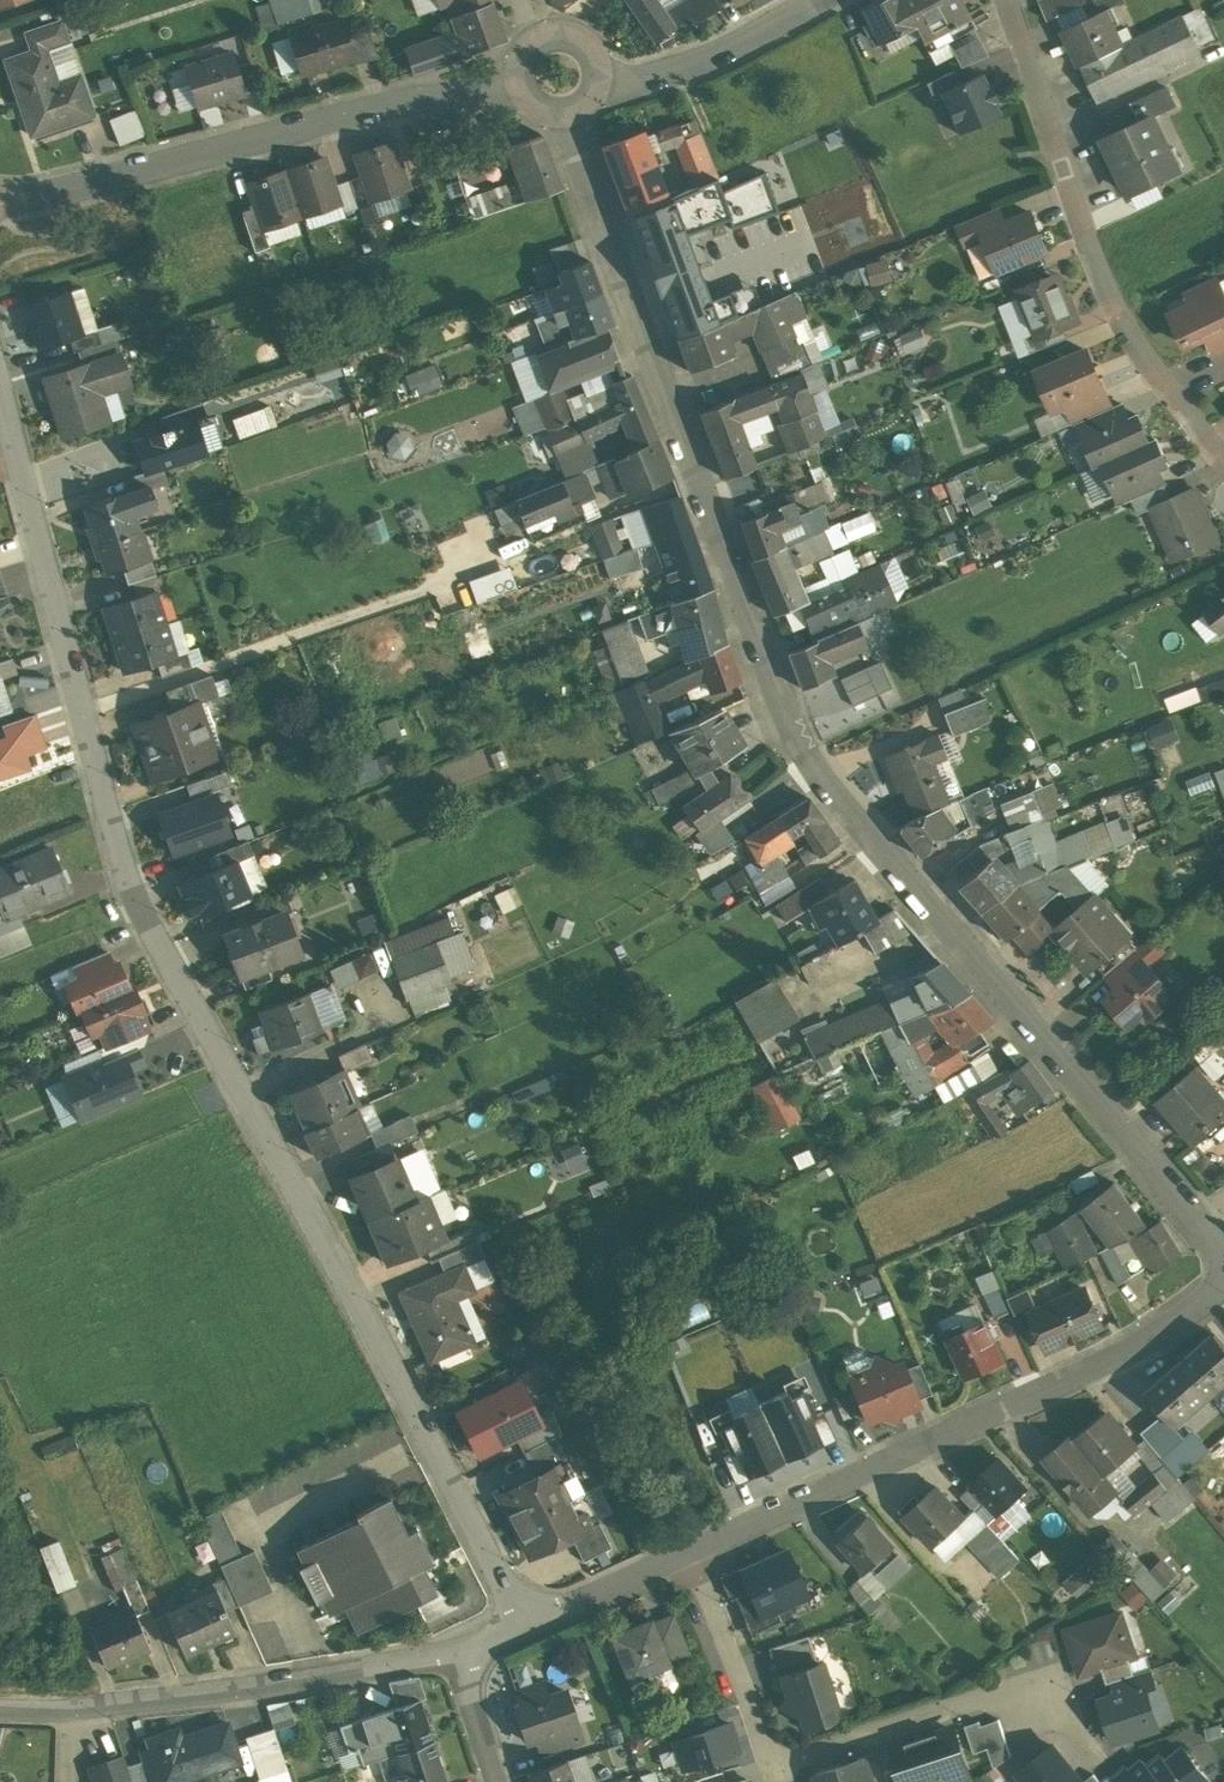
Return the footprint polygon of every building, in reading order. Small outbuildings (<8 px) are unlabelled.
[(308,0),(271,0),(279,23),(312,14),(308,0)] [(465,13),(456,16),(463,35),(446,41),(453,60),(506,41),(491,0),(461,0),(465,13)] [(654,41),(673,29),(674,27),(664,12),(656,0),(626,0),(654,41)] [(664,12),(674,27),(673,29),(676,34),(705,18),(695,0),(686,0),(664,12)] [(705,18),(720,10),(714,0),(695,0),(705,18)] [(861,10),(880,44),(914,26),(915,25),(902,0),(880,0),(861,10)] [(915,25),(914,26),(928,52),(973,28),(975,27),(961,0),(902,0),(915,25)] [(1039,1),(1048,20),(1083,4),(1088,2),(1087,0),(1041,0),(1039,1)] [(1083,4),(1089,17),(1106,9),(1107,10),(1125,1),(1124,0),(1091,0),(1088,2),(1083,4)] [(1089,17),(1063,30),(1080,65),(1123,44),(1107,10),(1106,9),(1089,17)] [(1123,44),(1080,65),(1097,102),(1201,52),(1184,15),(1123,44)] [(341,20),(289,35),(301,75),(353,60),(354,60),(347,38),(341,20)] [(61,21),(26,32),(33,51),(66,40),(66,41),(68,41),(61,21)] [(973,28),(948,42),(961,67),(987,55),(973,28)] [(369,32),(347,38),(354,60),(353,60),(355,65),(378,58),(369,32)] [(33,51),(5,60),(31,135),(93,114),(83,86),(81,86),(66,41),(66,40),(33,51)] [(446,41),(425,48),(426,50),(410,56),(415,74),(453,60),(446,41)] [(232,53),(185,67),(197,108),(244,94),(244,93),(236,66),(232,53)] [(249,62),(236,66),(244,93),(258,89),(249,62)] [(953,71),(926,83),(933,99),(941,96),(939,93),(959,84),(953,71)] [(959,84),(939,93),(941,96),(958,133),(1000,114),(994,102),(997,100),(990,85),(988,86),(982,74),(959,84)] [(1166,86),(1130,103),(1140,123),(1152,117),(1153,118),(1175,107),(1166,86)] [(135,109),(109,119),(120,145),(146,135),(135,109)] [(1140,123),(1104,140),(1131,194),(1172,174),(1163,154),(1169,151),(1153,118),(1152,117),(1140,123)] [(693,121),(679,126),(684,140),(698,134),(693,121)] [(679,126),(652,135),(642,138),(648,154),(669,147),(675,144),(684,140),(679,126)] [(541,134),(511,144),(511,145),(508,147),(527,200),(562,189),(541,134)] [(642,138),(641,134),(604,147),(629,217),(631,217),(657,206),(657,204),(665,200),(648,154),(642,138)] [(717,178),(698,134),(684,140),(675,144),(692,188),(696,187),(717,178)] [(394,142),(355,155),(370,200),(409,187),(394,142)] [(325,158),(286,171),(301,216),(340,203),(335,185),(325,158)] [(286,171),(247,184),(256,212),(262,229),(263,229),(301,216),(286,171)] [(764,172),(721,191),(728,219),(732,230),(779,212),(764,172)] [(686,234),(728,219),(721,191),(717,178),(696,187),(697,189),(672,200),(686,234)] [(348,181),(335,185),(340,203),(344,212),(357,207),(348,181)] [(497,188),(484,193),(491,213),(513,205),(507,187),(498,190),(497,188)] [(484,193),(465,199),(472,219),(491,213),(484,193)] [(703,281),(686,234),(672,200),(658,207),(657,206),(631,217),(661,297),(703,281)] [(998,208),(958,224),(968,248),(986,241),(983,233),(1005,224),(1004,223),(998,208)] [(256,212),(243,216),(255,252),(269,247),(263,229),(262,229),(256,212)] [(1031,212),(1004,223),(1005,224),(983,233),(986,241),(998,271),(1047,251),(1031,212)] [(573,241),(548,249),(557,272),(581,262),(573,241)] [(986,241),(968,248),(981,278),(998,271),(986,241)] [(864,261),(867,282),(893,278),(890,257),(864,261)] [(581,262),(557,272),(561,282),(546,288),(554,310),(601,293),(588,260),(581,262)] [(1058,279),(1020,293),(1036,332),(1037,334),(1063,324),(1074,320),(1058,279)] [(664,306),(667,314),(710,299),(707,290),(703,281),(661,297),(664,306)] [(1188,295),(1193,305),(1171,315),(1185,345),(1207,334),(1215,352),(1223,348),(1223,296),(1217,281),(1188,295)] [(729,292),(710,299),(667,314),(676,338),(720,322),(737,316),(729,292)] [(768,302),(764,304),(775,329),(803,318),(792,292),(768,302)] [(68,293),(27,306),(41,348),(69,339),(81,335),(81,334),(68,293)] [(601,293),(554,310),(560,325),(569,321),(575,337),(604,326),(612,323),(601,293)] [(737,316),(720,322),(725,333),(730,331),(737,333),(751,328),(760,352),(780,343),(775,329),(764,304),(737,316)] [(569,321),(560,325),(566,340),(567,340),(575,337),(569,321)] [(119,322),(97,329),(102,343),(116,339),(124,336),(119,322)] [(720,322),(676,338),(689,371),(733,354),(725,333),(720,322)] [(1063,324),(1037,334),(1036,332),(1022,337),(1028,354),(1068,338),(1063,324)] [(575,337),(567,340),(569,345),(538,356),(542,366),(540,367),(541,370),(543,369),(549,385),(564,379),(564,380),(605,364),(616,359),(604,326),(575,337)] [(922,326),(899,334),(905,350),(928,342),(922,326)] [(97,329),(81,334),(81,335),(69,339),(74,352),(78,351),(102,343),(97,329)] [(549,331),(534,336),(531,330),(507,339),(514,359),(526,355),(554,344),(549,331)] [(780,343),(760,352),(772,380),(812,363),(800,335),(780,343)] [(102,343),(78,351),(83,366),(121,354),(116,339),(102,343)] [(1087,350),(1048,366),(1053,377),(1048,390),(1057,409),(1066,406),(1102,391),(1104,390),(1087,350)] [(83,366),(44,379),(63,437),(108,422),(99,394),(130,383),(121,354),(83,366)] [(526,355),(514,359),(518,369),(530,365),(526,355)] [(622,378),(616,359),(605,364),(613,382),(622,378)] [(801,374),(770,386),(770,387),(778,406),(809,394),(801,374)] [(622,378),(613,382),(620,401),(590,414),(596,433),(628,418),(639,447),(657,440),(631,375),(622,378)] [(770,387),(753,393),(753,394),(760,413),(778,406),(770,387)] [(560,388),(535,398),(550,432),(574,421),(560,388)] [(1102,391),(1066,406),(1074,423),(1082,420),(1109,408),(1102,391)] [(730,401),(700,413),(710,442),(742,430),(739,421),(760,413),(753,394),(731,403),(730,401)] [(809,394),(778,406),(784,421),(815,409),(809,394)] [(199,403),(158,418),(163,434),(196,424),(205,421),(199,403)] [(1109,408),(1082,420),(1088,435),(1090,434),(1090,435),(1126,418),(1127,417),(1121,403),(1109,408)] [(815,409),(784,421),(789,435),(782,437),(787,452),(819,440),(825,437),(815,409)] [(1126,418),(1090,435),(1090,434),(1088,435),(1084,437),(1096,465),(1103,463),(1148,442),(1136,413),(1127,417),(1126,418)] [(590,414),(577,420),(585,438),(596,433),(590,414)] [(574,421),(550,432),(560,452),(582,440),(585,438),(577,420),(574,421)] [(163,434),(136,443),(145,471),(144,471),(145,472),(161,467),(205,453),(196,424),(163,434)] [(742,430),(710,442),(717,459),(724,478),(755,466),(742,430)] [(582,473),(593,467),(582,440),(560,452),(550,432),(544,436),(564,480),(582,473)] [(390,433),(386,453),(407,457),(410,437),(390,433)] [(1148,442),(1103,463),(1116,491),(1121,489),(1122,488),(1121,488),(1157,472),(1159,472),(1168,468),(1155,439),(1148,442)] [(639,447),(627,452),(629,456),(616,461),(626,492),(646,484),(671,474),(657,440),(639,447)] [(819,440),(797,449),(800,459),(823,450),(819,440)] [(593,467),(582,473),(593,497),(595,504),(626,492),(616,461),(614,458),(593,467)] [(145,472),(132,476),(136,490),(137,493),(151,489),(167,484),(161,467),(145,472)] [(957,498),(983,488),(975,467),(949,478),(957,498)] [(1157,472),(1121,488),(1122,488),(1121,489),(1126,502),(1134,498),(1162,486),(1165,485),(1159,472),(1157,472)] [(564,480),(515,501),(524,523),(525,525),(579,503),(593,497),(582,473),(564,480)] [(671,474),(646,484),(651,497),(676,488),(671,474)] [(489,507),(511,499),(505,481),(482,489),(489,507)] [(1162,486),(1134,498),(1140,512),(1151,507),(1152,507),(1168,500),(1162,486)] [(151,489),(137,493),(136,490),(123,495),(129,515),(157,505),(151,489)] [(969,510),(992,506),(989,489),(966,494),(969,510)] [(1152,507),(1151,507),(1175,559),(1217,541),(1194,489),(1168,500),(1152,507)] [(802,513),(794,493),(762,505),(761,505),(764,514),(741,523),(753,557),(790,542),(815,532),(806,511),(802,513)] [(679,494),(642,507),(656,542),(666,539),(692,530),(679,494)] [(123,495),(86,507),(99,543),(135,531),(129,515),(123,495)] [(760,499),(735,508),(741,523),(764,514),(761,505),(762,505),(760,499)] [(515,501),(498,508),(507,530),(524,523),(515,501)] [(824,502),(819,504),(823,514),(828,512),(824,502)] [(579,503),(555,513),(557,518),(581,508),(579,503)] [(816,507),(806,511),(815,532),(829,527),(823,514),(819,504),(818,505),(816,507)] [(610,518),(592,526),(605,559),(623,552),(610,518)] [(99,543),(97,544),(108,574),(123,569),(150,560),(140,530),(135,531),(99,543)] [(692,530),(666,539),(671,553),(686,597),(712,588),(692,530)] [(823,532),(792,545),(800,565),(802,564),(801,563),(820,555),(830,549),(823,532)] [(753,557),(750,558),(767,597),(794,586),(788,570),(800,565),(792,545),(790,542),(753,557)] [(636,550),(608,560),(614,576),(642,566),(636,550)] [(848,552),(831,559),(841,579),(857,572),(848,552)] [(150,560),(123,569),(127,584),(155,575),(150,560)] [(476,601),(518,586),(509,563),(468,578),(476,601)] [(857,572),(841,579),(844,588),(847,587),(854,605),(809,624),(815,640),(816,640),(816,639),(873,614),(874,615),(895,606),(876,564),(857,572)] [(162,574),(132,584),(136,598),(155,592),(155,593),(167,590),(162,574)] [(844,588),(801,606),(809,624),(854,605),(847,587),(844,588)] [(686,597),(670,603),(673,610),(690,658),(697,655),(726,643),(712,588),(686,597)] [(136,598),(104,608),(114,639),(165,624),(155,593),(155,592),(136,598)] [(1206,612),(1221,631),(1223,629),(1223,598),(1206,612)] [(670,603),(654,609),(658,620),(668,616),(673,610),(670,603)] [(800,605),(787,610),(795,630),(809,624),(801,606),(800,605)] [(644,613),(637,615),(645,635),(661,629),(658,620),(654,609),(644,613)] [(873,614),(857,622),(864,640),(881,632),(874,615),(873,614)] [(637,615),(627,619),(627,620),(601,630),(607,645),(607,646),(633,636),(634,638),(645,635),(637,615)] [(857,622),(816,640),(817,641),(818,641),(825,658),(865,643),(864,640),(857,622)] [(165,624),(114,639),(124,671),(156,661),(175,656),(174,654),(165,624)] [(633,636),(607,646),(614,666),(620,680),(646,670),(634,638),(633,636)] [(817,641),(789,653),(802,688),(831,676),(825,658),(818,641),(817,641)] [(726,643),(697,655),(698,658),(706,676),(713,692),(739,681),(726,643)] [(607,645),(594,650),(602,671),(614,666),(607,646),(607,645)] [(175,656),(156,661),(161,677),(191,666),(186,650),(174,654),(175,656)] [(16,672),(11,658),(0,662),(0,678),(16,672)] [(698,658),(643,683),(651,701),(706,676),(698,658)] [(879,662),(841,681),(852,705),(891,687),(879,662)] [(211,674),(165,691),(172,711),(197,702),(198,704),(219,696),(211,674)] [(642,679),(616,690),(638,742),(664,731),(651,701),(643,683),(642,679)] [(1210,686),(1215,699),(1223,696),(1223,681),(1210,686)] [(943,710),(971,699),(966,685),(938,696),(943,710)] [(975,701),(944,713),(952,734),(983,722),(975,701)] [(172,711),(134,725),(153,779),(210,759),(197,724),(204,721),(198,704),(197,702),(172,711)] [(722,709),(677,728),(691,751),(685,754),(707,790),(719,782),(709,767),(744,746),(722,709)] [(2,726),(6,734),(14,758),(26,754),(45,748),(33,715),(2,726)] [(1154,747),(1181,737),(1173,716),(1147,725),(1154,747)] [(879,739),(883,752),(903,745),(899,733),(879,739)] [(26,754),(14,758),(6,734),(0,736),(0,779),(31,769),(26,754)] [(938,734),(886,754),(895,778),(900,776),(916,816),(935,808),(949,803),(933,763),(947,757),(938,734)] [(393,754),(356,759),(358,779),(396,774),(393,754)] [(1214,771),(1223,793),(1223,767),(1214,771)] [(226,772),(186,786),(191,799),(217,790),(231,785),(226,772)] [(1210,772),(1189,779),(1193,792),(1214,785),(1210,772)] [(680,774),(650,788),(659,806),(689,791),(680,774)] [(707,790),(683,808),(699,831),(718,817),(746,797),(730,774),(719,782),(707,790)] [(1147,785),(1100,800),(1106,819),(1153,803),(1147,785)] [(984,789),(974,793),(984,817),(993,812),(984,789)] [(156,811),(172,857),(233,837),(217,790),(191,799),(156,811)] [(1033,792),(1002,804),(1013,831),(1025,826),(1043,818),(1033,792)] [(974,793),(959,799),(970,826),(984,817),(974,793)] [(810,798),(778,817),(790,838),(803,830),(823,818),(810,798)] [(935,808),(916,816),(899,829),(919,856),(952,831),(935,808)] [(718,817),(699,831),(714,851),(735,839),(718,817)] [(778,817),(746,837),(757,857),(755,858),(761,868),(778,857),(774,849),(790,838),(778,817)] [(823,818),(803,830),(810,842),(811,842),(831,829),(823,818)] [(1043,818),(1025,826),(1030,838),(1037,858),(1041,857),(1048,873),(1062,867),(1043,818)] [(1013,831),(1004,834),(1009,846),(1030,838),(1025,826),(1013,831)] [(831,829),(811,842),(820,855),(840,842),(831,829)] [(247,840),(218,852),(224,866),(230,863),(231,865),(253,856),(247,840)] [(1114,840),(1095,847),(1098,854),(1117,847),(1114,840)] [(811,842),(810,842),(797,850),(805,865),(820,855),(811,842)] [(0,871),(0,907),(3,915),(4,917),(18,911),(69,889),(52,849),(0,871)] [(778,857),(761,868),(763,873),(753,879),(760,892),(788,875),(778,857)] [(1037,858),(1017,867),(1008,871),(1005,875),(1014,885),(1048,873),(1041,857),(1037,858)] [(990,858),(958,886),(980,911),(1014,885),(1005,875),(990,858)] [(224,866),(179,884),(193,918),(244,897),(231,865),(230,863),(224,866)] [(1062,867),(1048,873),(1062,889),(1080,909),(1094,897),(1067,866),(1062,867)] [(727,875),(732,887),(749,880),(744,868),(727,875)] [(1048,873),(1014,885),(1037,911),(1062,889),(1048,873)] [(788,875),(760,892),(766,905),(795,886),(788,875)] [(819,877),(788,896),(798,912),(815,902),(829,894),(819,877)] [(829,894),(815,902),(837,941),(874,919),(852,881),(829,894)] [(1014,885),(980,911),(1004,940),(1012,933),(1037,911),(1014,885)] [(287,894),(260,905),(266,920),(285,912),(286,914),(293,911),(287,894)] [(1080,909),(1055,931),(1073,951),(1112,917),(1094,897),(1080,909)] [(783,921),(789,931),(813,918),(807,908),(783,921)] [(895,909),(861,928),(875,953),(913,930),(895,909)] [(4,917),(3,915),(0,916),(0,935),(23,925),(18,911),(4,917)] [(1037,911),(1012,933),(1028,952),(1054,929),(1049,923),(1048,924),(1037,911)] [(266,920),(225,935),(240,975),(267,965),(300,952),(286,914),(285,912),(266,920)] [(1112,917),(1073,951),(1089,970),(1096,964),(1128,936),(1112,917)] [(824,925),(814,932),(818,937),(796,953),(805,966),(837,942),(824,925)] [(1128,936),(1096,964),(1105,975),(1134,950),(1137,947),(1128,936)] [(436,942),(391,959),(406,999),(451,982),(436,942)] [(336,985),(378,970),(370,950),(328,966),(336,985)] [(1134,950),(1105,975),(1117,989),(1147,964),(1134,950)] [(107,952),(72,966),(78,979),(112,965),(107,952)] [(78,979),(70,983),(75,995),(72,1001),(76,1011),(80,1009),(130,988),(128,984),(123,982),(121,977),(124,975),(118,962),(112,965),(78,979)] [(941,962),(910,976),(916,990),(925,1011),(926,1014),(934,1010),(949,1003),(969,993),(941,962)] [(1117,989),(1106,999),(1129,1026),(1142,1015),(1146,1021),(1167,1002),(1158,992),(1165,986),(1147,964),(1117,989)] [(267,965),(240,975),(245,989),(272,979),(267,965)] [(794,1019),(771,980),(734,1001),(757,1040),(794,1019)] [(888,998),(914,991),(912,982),(885,988),(888,998)] [(130,988),(80,1009),(85,1019),(91,1022),(96,1034),(98,1033),(144,1014),(145,1013),(139,1000),(136,1002),(133,996),(136,991),(134,987),(130,988)] [(916,990),(827,1028),(824,1021),(813,1025),(816,1032),(804,1037),(814,1058),(898,1022),(925,1011),(916,990)] [(305,992),(260,1009),(268,1031),(261,1034),(267,1050),(319,1031),(305,992)] [(969,993),(949,1003),(934,1010),(942,1023),(953,1042),(954,1043),(955,1042),(992,1019),(969,993)] [(925,1011),(898,1022),(907,1040),(913,1037),(942,1023),(934,1010),(926,1014),(925,1011)] [(144,1014),(98,1033),(103,1046),(126,1037),(150,1027),(144,1014)] [(150,1027),(126,1037),(132,1050),(136,1048),(143,1045),(150,1027)] [(1212,1033),(1191,1051),(1201,1063),(1223,1044),(1213,1033),(1212,1033)] [(103,1046),(97,1049),(103,1062),(132,1050),(126,1037),(103,1046)] [(922,1042),(915,1041),(913,1037),(907,1040),(916,1057),(927,1052),(922,1042)] [(953,1042),(930,1057),(927,1052),(916,1057),(920,1065),(930,1078),(964,1057),(955,1042),(954,1043),(953,1042)] [(366,1044),(339,1056),(345,1070),(346,1072),(346,1071),(373,1059),(366,1044)] [(103,1062),(96,1065),(102,1080),(127,1070),(129,1069),(129,1070),(143,1065),(136,1048),(103,1062)] [(1028,1059),(1010,1072),(1005,1089),(1021,1111),(1050,1090),(1028,1059)] [(127,1070),(102,1080),(96,1065),(65,1078),(82,1118),(139,1094),(129,1070),(129,1069),(127,1070)] [(920,1065),(905,1073),(916,1093),(932,1083),(930,1078),(920,1065)] [(1196,1066),(1158,1099),(1196,1143),(1223,1119),(1223,1098),(1196,1066)] [(1008,1069),(962,1094),(971,1107),(985,1100),(1005,1089),(1010,1072),(1008,1069)] [(345,1070),(290,1094),(306,1130),(351,1110),(361,1106),(346,1071),(346,1072),(345,1070)] [(750,1084),(773,1130),(800,1117),(777,1071),(750,1084)] [(518,1100),(554,1084),(549,1073),(513,1090),(518,1100)] [(962,1094),(956,1098),(971,1120),(977,1116),(971,1107),(962,1094)] [(985,1100),(971,1107),(977,1116),(992,1138),(1006,1131),(985,1100)] [(306,1130),(305,1131),(316,1157),(363,1136),(351,1110),(306,1130)] [(411,1114),(374,1130),(381,1146),(389,1143),(418,1131),(411,1114)] [(555,1182),(589,1167),(577,1139),(543,1154),(555,1182)] [(381,1146),(352,1159),(358,1175),(395,1159),(389,1143),(381,1146)] [(413,1201),(395,1159),(358,1175),(351,1178),(369,1220),(413,1201)] [(1114,1182),(1085,1208),(1114,1246),(1115,1245),(1133,1236),(1147,1225),(1114,1182)] [(413,1201),(369,1220),(388,1264),(425,1249),(448,1239),(447,1238),(429,1195),(413,1201)] [(1076,1215),(1070,1217),(1049,1231),(1058,1248),(1067,1266),(1097,1254),(1077,1214),(1076,1215)] [(1161,1223),(1130,1241),(1141,1257),(1136,1260),(1141,1269),(1140,1270),(1144,1277),(1184,1253),(1161,1223)] [(471,1228),(447,1238),(448,1239),(425,1249),(430,1261),(438,1258),(477,1241),(471,1228)] [(1049,1231),(1034,1238),(1043,1256),(1058,1248),(1049,1231)] [(477,1241),(438,1258),(445,1274),(462,1266),(463,1268),(486,1258),(477,1241)] [(1131,1277),(1115,1245),(1114,1246),(1102,1251),(1118,1283),(1131,1277)] [(445,1274),(401,1293),(411,1317),(413,1316),(431,1357),(429,1358),(430,1360),(473,1342),(468,1331),(470,1330),(469,1327),(467,1328),(454,1299),(473,1290),(463,1268),(462,1266),(445,1274)] [(998,1288),(984,1294),(995,1318),(1009,1311),(998,1288)] [(1008,1298),(1023,1332),(1036,1326),(1031,1314),(1039,1311),(1029,1289),(1008,1298)] [(1036,1326),(1047,1350),(1069,1340),(1072,1342),(1074,1342),(1077,1341),(1079,1340),(1080,1339),(1081,1335),(1102,1325),(1086,1290),(1039,1311),(1031,1314),(1036,1326)] [(986,1321),(965,1331),(961,1323),(944,1331),(966,1378),(1004,1361),(986,1321)] [(1181,1364),(1209,1396),(1223,1383),(1223,1344),(1215,1334),(1181,1364)] [(862,1349),(842,1358),(850,1378),(861,1373),(862,1375),(871,1371),(876,1360),(865,1355),(862,1349)] [(871,1371),(862,1375),(861,1373),(850,1378),(847,1385),(853,1400),(860,1403),(868,1421),(882,1415),(894,1420),(900,1407),(908,1404),(912,1406),(918,1404),(916,1400),(904,1370),(902,1365),(895,1368),(876,1360),(871,1371)] [(932,1394),(919,1363),(904,1370),(916,1400),(932,1394)] [(1209,1396),(1181,1364),(1146,1394),(1164,1414),(1174,1426),(1209,1396)] [(801,1384),(759,1404),(785,1460),(822,1443),(809,1417),(815,1415),(801,1384)] [(533,1420),(517,1387),(497,1397),(494,1393),(472,1404),(475,1408),(460,1416),(478,1452),(504,1439),(506,1443),(515,1438),(537,1427),(533,1420)] [(748,1477),(785,1460),(759,1404),(717,1423),(731,1453),(736,1451),(748,1477)] [(515,1438),(523,1453),(555,1436),(562,1432),(552,1410),(533,1420),(537,1427),(515,1438)] [(809,1417),(822,1443),(834,1437),(822,1412),(815,1415),(809,1417)] [(1075,1441),(1102,1474),(1136,1446),(1109,1413),(1075,1441)] [(1174,1426),(1164,1414),(1142,1433),(1162,1457),(1185,1438),(1174,1426)] [(555,1436),(523,1453),(530,1466),(534,1464),(540,1475),(567,1461),(555,1436)] [(1075,1441),(1072,1437),(1045,1459),(1062,1479),(1063,1478),(1087,1508),(1088,1507),(1087,1506),(1112,1486),(1102,1474),(1075,1441)] [(1185,1438),(1162,1457),(1167,1464),(1178,1477),(1200,1457),(1185,1438)] [(735,1483),(748,1477),(736,1451),(731,1453),(723,1457),(735,1483)] [(1027,1488),(1000,1459),(972,1484),(973,1486),(989,1503),(998,1514),(1016,1498),(1027,1488)] [(540,1475),(499,1496),(514,1526),(583,1491),(567,1461),(540,1475)] [(1178,1477),(1167,1464),(1155,1474),(1167,1488),(1151,1502),(1166,1521),(1195,1498),(1178,1477)] [(1155,1474),(1123,1500),(1135,1514),(1151,1502),(1167,1488),(1155,1474)] [(965,1517),(936,1486),(916,1504),(912,1499),(900,1510),(934,1548),(957,1526),(966,1518),(965,1517)] [(973,1486),(962,1496),(974,1509),(978,1513),(989,1503),(973,1486)] [(583,1491),(514,1526),(529,1556),(570,1536),(598,1521),(583,1491)] [(389,1497),(355,1513),(357,1519),(296,1550),(303,1565),(298,1568),(315,1601),(316,1601),(323,1616),(343,1606),(357,1632),(416,1602),(409,1588),(427,1579),(421,1568),(434,1561),(417,1527),(407,1533),(389,1497)] [(998,1514),(989,1503),(978,1513),(985,1521),(1002,1540),(1031,1514),(1016,1498),(998,1514)] [(974,1509),(965,1517),(966,1518),(957,1526),(967,1537),(985,1521),(978,1513),(974,1509)] [(241,1556),(221,1511),(201,1521),(221,1565),(241,1556)] [(895,1547),(865,1514),(863,1517),(859,1513),(845,1526),(848,1530),(836,1541),(866,1573),(873,1567),(891,1586),(912,1566),(894,1547),(895,1547)] [(598,1521),(570,1536),(583,1561),(611,1547),(598,1521)] [(985,1521),(967,1537),(989,1562),(1007,1546),(1002,1540),(985,1521)] [(58,1541),(40,1548),(56,1590),(75,1583),(58,1541)] [(809,1590),(790,1548),(741,1571),(749,1589),(761,1613),(775,1606),(809,1590)] [(241,1556),(221,1565),(226,1577),(239,1605),(272,1590),(254,1550),(241,1556)] [(129,1561),(114,1568),(121,1584),(136,1578),(129,1561)] [(1145,1566),(1134,1576),(1155,1599),(1171,1584),(1155,1566),(1149,1571),(1145,1566)] [(739,1568),(719,1577),(729,1598),(735,1595),(749,1589),(741,1571),(739,1568)] [(1082,1571),(1066,1584),(1072,1592),(1088,1578),(1082,1571)] [(895,1617),(861,1576),(848,1588),(881,1628),(895,1617)] [(226,1577),(212,1584),(216,1592),(217,1591),(225,1611),(238,1605),(226,1577)] [(149,1610),(136,1578),(121,1584),(131,1607),(133,1607),(136,1615),(149,1610)] [(1146,1600),(1132,1585),(1122,1594),(1137,1609),(1146,1600)] [(761,1613),(749,1589),(735,1595),(754,1634),(782,1621),(775,1606),(761,1613)] [(216,1592),(166,1614),(183,1652),(234,1630),(225,1611),(217,1591),(216,1592)] [(131,1607),(88,1625),(106,1667),(150,1648),(136,1615),(133,1607),(131,1607)] [(674,1612),(651,1621),(662,1646),(684,1637),(674,1612)] [(1121,1613),(1066,1631),(1081,1674),(1101,1668),(1129,1658),(1135,1656),(1121,1613)] [(650,1619),(611,1636),(629,1680),(648,1672),(667,1664),(669,1664),(668,1661),(662,1646),(651,1621),(650,1619)] [(808,1636),(769,1649),(778,1678),(781,1677),(781,1675),(817,1664),(808,1636)] [(684,1637),(662,1646),(668,1661),(690,1652),(684,1637)] [(187,1669),(183,1653),(163,1658),(159,1644),(151,1647),(158,1676),(187,1669)] [(1129,1658),(1101,1668),(1107,1683),(1111,1682),(1134,1674),(1129,1658)] [(817,1664),(781,1675),(781,1677),(793,1712),(800,1710),(805,1728),(838,1716),(821,1663),(817,1664)] [(677,1688),(667,1664),(648,1672),(658,1696),(677,1688)] [(1134,1674),(1111,1682),(1115,1696),(1145,1686),(1145,1688),(1156,1684),(1151,1669),(1134,1674)] [(419,1677),(388,1682),(396,1707),(419,1699),(419,1700),(426,1698),(419,1677)] [(565,1691),(547,1697),(543,1683),(516,1692),(520,1705),(516,1707),(527,1742),(536,1739),(541,1753),(581,1740),(565,1691)] [(1115,1696),(1100,1701),(1114,1741),(1158,1727),(1145,1688),(1145,1686),(1115,1696)] [(396,1707),(384,1711),(393,1737),(398,1753),(432,1742),(432,1741),(419,1700),(419,1699),(396,1707)] [(384,1711),(360,1719),(369,1745),(393,1737),(384,1711)] [(360,1719),(339,1726),(348,1752),(357,1749),(362,1764),(398,1753),(393,1737),(369,1745),(360,1719)] [(999,1719),(981,1725),(988,1748),(994,1767),(1011,1756),(999,1719)] [(226,1720),(180,1736),(177,1728),(146,1738),(160,1780),(202,1766),(204,1772),(239,1760),(226,1720)] [(981,1725),(979,1721),(965,1726),(974,1753),(988,1748),(981,1725)] [(672,1741),(681,1770),(740,1751),(731,1722),(672,1741)] [(273,1729),(246,1738),(259,1779),(287,1770),(273,1729)] [(938,1781),(942,1781),(945,1781),(967,1774),(953,1730),(924,1740),(938,1781)] [(924,1740),(893,1750),(899,1767),(904,1781),(938,1781),(924,1740)] [(398,1753),(406,1777),(399,1779),(400,1781),(445,1781),(432,1742),(398,1753)] [(1019,1772),(1027,1781),(1083,1781),(1053,1746),(1019,1772)] [(1162,1756),(1149,1767),(1144,1761),(1131,1772),(1127,1767),(1114,1778),(1118,1781),(1202,1781),(1208,1778),(1184,1749),(1167,1763),(1162,1756)] [(89,1768),(93,1781),(132,1781),(127,1767),(123,1757),(89,1768)] [(813,1775),(816,1781),(873,1781),(866,1758),(813,1775)] [(527,1773),(530,1781),(573,1781),(566,1760),(527,1773)] [(127,1767),(132,1781),(149,1781),(142,1761),(127,1767)] [(886,1772),(889,1781),(904,1781),(899,1767),(886,1772)] [(722,1772),(692,1781),(725,1781),(722,1772)]
